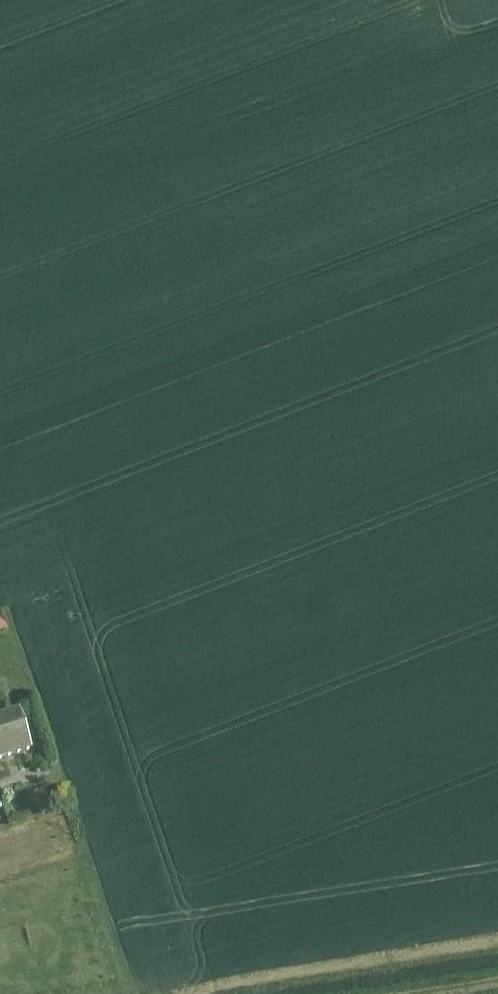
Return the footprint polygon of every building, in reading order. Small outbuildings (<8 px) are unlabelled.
[(28,751),(17,717),(0,723),(0,761),(28,751)]
